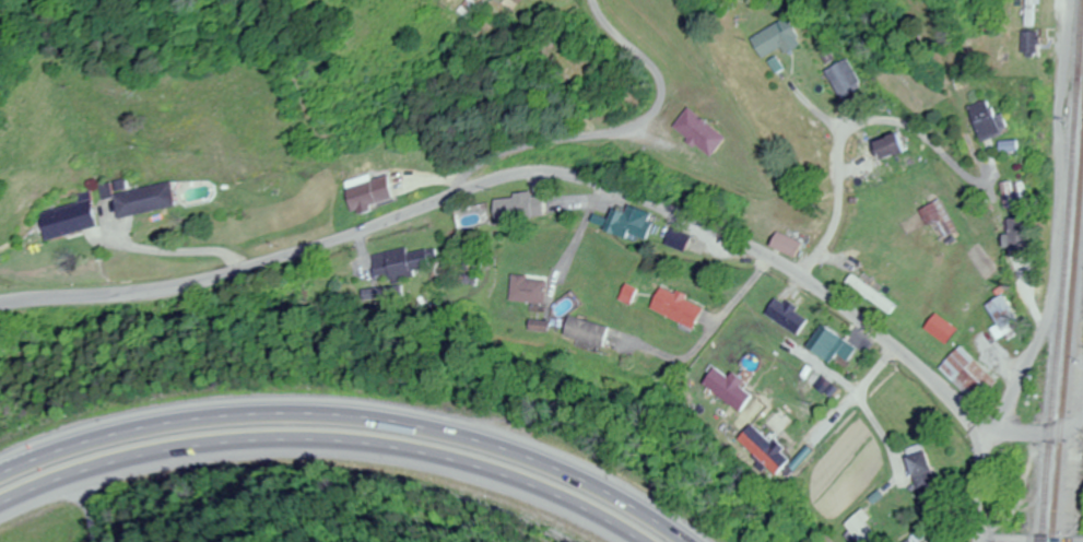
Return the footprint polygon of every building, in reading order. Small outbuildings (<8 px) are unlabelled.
[(484,23),(495,9),(484,0),(481,0),(471,13),(484,23)] [(1019,27),(1030,27),(1030,0),(1019,0),(1019,27)] [(751,55),(791,50),(788,26),(748,31),(751,55)] [(1031,56),(1031,33),(1016,33),(1016,56),(1031,56)] [(858,88),(842,59),(818,72),(834,101),(858,88)] [(973,142),(994,135),(982,101),(961,108),(973,142)] [(713,138),(677,107),(660,127),(697,158),(713,138)] [(894,151),(887,134),(863,143),(870,160),(894,151)] [(342,182),(351,214),(394,202),(386,176),(368,181),(366,175),(342,182)] [(116,197),(120,220),(177,209),(172,183),(127,192),(124,181),(98,186),(101,200),(116,197)] [(997,209),(1012,207),(1009,181),(995,183),(997,209)] [(276,182),(261,182),(261,196),(276,196),(276,182)] [(92,192),(73,196),(75,205),(38,213),(44,241),(100,229),(92,192)] [(536,218),(534,194),(485,197),(486,221),(536,218)] [(952,233),(934,199),(914,209),(931,243),(952,233)] [(597,230),(639,246),(648,221),(618,210),(617,213),(605,208),(597,230)] [(1001,218),(1001,257),(1022,257),(1022,218),(1001,218)] [(684,236),(665,229),(659,245),(677,252),(684,236)] [(790,260),(797,245),(768,231),(761,246),(790,260)] [(368,256),(372,277),(383,275),(385,285),(405,281),(403,268),(433,263),(430,246),(368,256)] [(841,282),(886,316),(892,308),(847,274),(841,282)] [(542,304),(544,278),(507,276),(505,302),(542,304)] [(688,330),(699,308),(657,286),(645,309),(688,330)] [(1004,339),(1022,326),(999,294),(981,306),(1004,339)] [(793,337),(805,320),(772,296),(760,314),(793,337)] [(952,330),(932,315),(922,328),(942,344),(952,330)] [(605,329),(565,317),(558,337),(599,350),(605,329)] [(846,363),(855,350),(819,326),(803,349),(826,364),(833,354),(846,363)] [(995,382),(957,346),(936,368),(974,404),(995,382)] [(709,365),(695,385),(736,413),(747,395),(738,389),(741,386),(709,365)] [(785,462),(747,425),(733,439),(771,476),(785,462)] [(915,495),(936,489),(922,445),(901,452),(915,495)]
